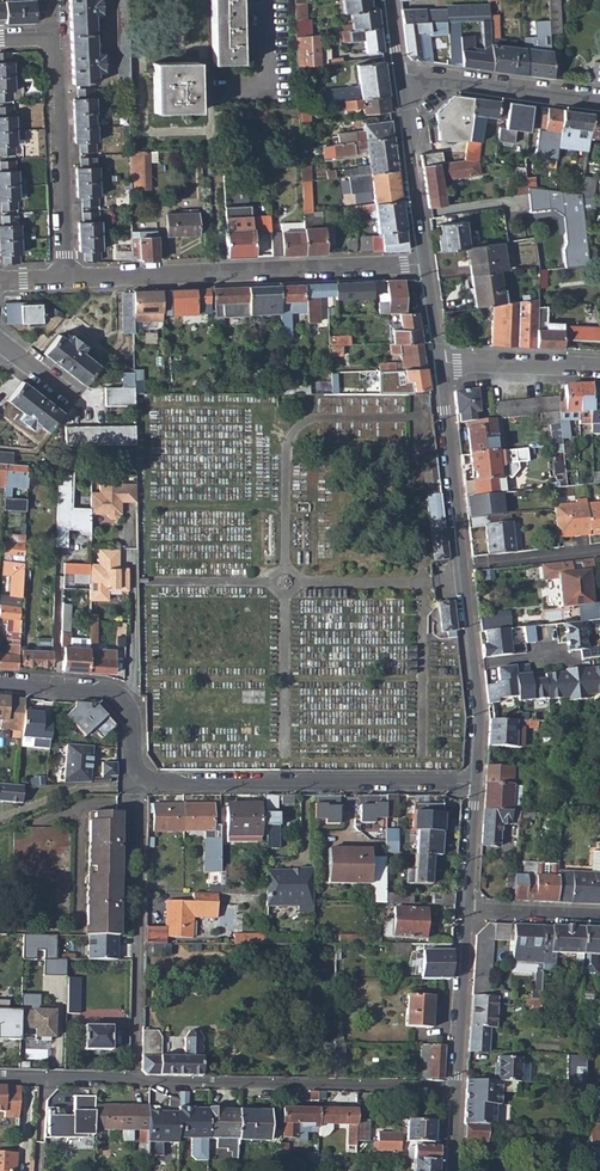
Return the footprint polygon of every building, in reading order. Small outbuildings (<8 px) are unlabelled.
[(0,2),(0,19),(6,18),(7,23),(20,22),(19,0),(6,0),(5,0),(5,2),(0,2)] [(20,22),(34,21),(34,17),(44,16),(43,0),(33,1),(33,0),(19,0),(20,22)] [(72,83),(95,82),(95,71),(104,71),(104,58),(107,58),(106,48),(100,48),(97,51),(94,51),(93,16),(96,16),(99,19),(105,19),(105,9),(101,9),(101,0),(69,0),(72,83)] [(118,78),(130,78),(129,0),(117,0),(118,78)] [(211,64),(240,64),(239,0),(210,0),(211,64)] [(343,2),(345,19),(348,18),(348,15),(351,15),(352,23),(352,29),(379,26),(376,8),(371,9),(370,0),(354,0),(343,2)] [(561,33),(559,0),(548,0),(551,32),(561,33)] [(443,10),(444,22),(459,22),(465,22),(472,21),(473,21),(473,3),(443,4),(443,10)] [(473,3),(473,21),(489,20),(488,14),(488,3),(473,3)] [(305,7),(291,8),(293,36),(308,34),(305,7)] [(403,23),(426,23),(425,11),(425,9),(401,12),(403,23)] [(443,10),(425,11),(426,23),(444,22),(443,10)] [(489,20),(490,39),(498,40),(496,13),(488,14),(489,20)] [(491,71),(490,45),(490,39),(489,20),(473,21),(472,21),(472,26),(481,26),(482,49),(476,48),(472,35),(465,36),(465,22),(459,22),(461,68),(491,71)] [(461,68),(459,22),(444,22),(426,23),(403,23),(407,55),(411,60),(422,62),(419,34),(428,34),(431,33),(431,36),(445,36),(446,65),(454,66),(461,68)] [(343,30),(337,31),(338,40),(342,40),(342,42),(343,42),(364,39),(366,51),(381,49),(379,26),(352,29),(343,30)] [(294,67),(319,64),(318,33),(308,34),(293,36),(294,67)] [(419,34),(422,62),(432,63),(428,34),(419,34)] [(490,39),(490,45),(515,48),(516,43),(498,40),(490,39)] [(491,71),(525,75),(524,49),(515,48),(490,45),(491,71)] [(553,79),(552,62),(552,51),(524,48),(524,49),(525,75),(553,79)] [(552,51),(552,62),(560,61),(559,50),(552,51)] [(24,76),(23,69),(18,70),(13,68),(13,62),(10,63),(10,53),(0,53),(0,77),(24,76)] [(346,60),(327,63),(330,79),(349,77),(346,60)] [(153,111),(196,111),(196,61),(153,61),(153,111)] [(343,93),(314,97),(315,104),(339,101),(388,96),(383,61),(357,64),(360,88),(342,90),(343,93)] [(562,80),(561,61),(560,61),(552,62),(553,79),(562,80)] [(594,61),(591,83),(599,84),(599,62),(594,61)] [(0,77),(0,101),(12,100),(12,91),(14,90),(14,86),(17,86),(19,83),(24,82),(24,76),(0,77)] [(78,99),(73,99),(74,113),(106,112),(106,105),(101,105),(99,102),(96,103),(96,98),(94,98),(94,89),(78,90),(78,99)] [(388,96),(339,101),(339,110),(362,107),(363,113),(390,110),(388,96)] [(436,141),(465,141),(472,98),(454,96),(434,114),(436,141)] [(472,98),(465,141),(463,151),(477,153),(479,141),(476,141),(479,120),(480,115),(487,116),(499,117),(499,112),(503,113),(504,102),(472,98)] [(527,132),(530,106),(507,103),(504,129),(497,128),(496,143),(513,144),(515,131),(527,132)] [(296,106),(264,108),(265,116),(297,114),(296,106)] [(27,130),(26,123),(21,123),(18,121),(16,121),(15,117),(13,117),(12,107),(0,108),(0,131),(27,130)] [(264,108),(220,111),(220,118),(265,116),(264,108)] [(563,110),(547,108),(547,114),(540,113),(539,129),(546,130),(560,131),(563,110)] [(589,113),(563,110),(560,131),(560,137),(586,140),(586,137),(589,113)] [(106,112),(74,113),(74,128),(97,127),(97,121),(100,121),(103,118),(107,118),(106,112)] [(586,137),(599,139),(599,114),(589,113),(586,137)] [(364,130),(355,131),(356,141),(393,136),(391,121),(364,124),(364,130)] [(97,127),(74,128),(75,142),(80,141),(80,151),(96,151),(96,141),(97,141),(97,137),(101,137),(104,134),(108,134),(107,127),(97,127)] [(0,131),(0,154),(15,154),(14,145),(17,145),(16,140),(19,140),(21,137),(27,137),(27,130),(0,131)] [(560,131),(546,130),(545,141),(559,143),(560,137),(560,131)] [(356,141),(333,144),(334,156),(354,154),(353,149),(360,149),(367,148),(368,166),(345,169),(345,176),(368,173),(397,170),(393,136),(356,141)] [(148,150),(136,150),(137,173),(137,188),(149,188),(148,161),(148,150)] [(156,150),(148,150),(148,161),(157,161),(156,150)] [(419,155),(421,166),(442,164),(441,160),(440,153),(419,155)] [(436,206),(446,205),(442,179),(482,173),(480,159),(462,157),(441,160),(442,164),(421,166),(427,207),(436,206)] [(81,168),(76,168),(76,182),(109,181),(109,174),(105,174),(102,171),(99,171),(99,167),(97,168),(96,159),(81,159),(81,168)] [(0,172),(0,186),(29,184),(29,176),(24,176),(21,174),(18,174),(18,171),(16,171),(15,161),(0,162),(0,170),(0,172)] [(313,165),(304,165),(303,203),(312,203),(313,165)] [(397,170),(368,173),(369,180),(373,179),(381,179),(383,191),(379,192),(380,198),(401,195),(397,170)] [(593,179),(582,178),(580,194),(589,195),(591,195),(593,179)] [(381,179),(373,179),(375,192),(379,192),(383,191),(381,179)] [(109,181),(76,182),(77,196),(82,196),(82,205),(98,204),(97,195),(100,195),(100,190),(103,190),(105,187),(110,187),(109,181)] [(0,186),(0,199),(1,199),(2,209),(17,208),(17,198),(20,198),(19,194),(21,194),(24,190),(29,190),(29,184),(0,186)] [(513,196),(528,194),(527,188),(527,186),(513,188),(513,196)] [(580,194),(527,188),(528,194),(531,211),(551,209),(562,218),(565,244),(562,250),(564,268),(587,266),(582,211),(580,194)] [(591,210),(589,195),(580,194),(582,211),(591,210)] [(401,200),(353,206),(353,214),(365,213),(367,212),(374,209),(374,215),(377,236),(359,236),(359,252),(408,250),(401,200)] [(251,206),(225,207),(227,258),(253,256),(253,243),(257,243),(257,233),(257,229),(252,229),(252,217),(251,206)] [(321,210),(302,212),(304,232),(305,254),(324,253),(322,227),(311,228),(310,218),(322,218),(321,210)] [(83,222),(77,223),(78,236),(111,235),(111,228),(106,228),(104,226),(101,226),(100,222),(98,222),(98,213),(83,213),(83,222)] [(197,213),(165,214),(166,236),(198,235),(197,213)] [(0,226),(0,239),(31,237),(31,230),(25,230),(23,228),(19,228),(18,215),(2,216),(2,226),(0,226)] [(270,216),(252,217),(252,229),(257,229),(257,233),(270,232),(270,216)] [(322,218),(310,218),(311,228),(322,227),(322,218)] [(466,248),(474,247),(473,243),(466,244),(463,221),(439,225),(442,241),(438,241),(439,251),(466,248)] [(137,225),(132,226),(133,260),(142,260),(141,237),(158,236),(158,229),(137,230),(137,225)] [(257,243),(253,243),(253,256),(272,256),(270,233),(270,232),(257,233),(257,243)] [(304,232),(270,233),(272,256),(305,254),(304,232)] [(111,235),(78,236),(78,249),(83,249),(84,259),(99,258),(99,248),(102,248),(101,245),(105,245),(107,241),(111,241),(111,235)] [(158,236),(141,237),(142,260),(160,259),(158,236)] [(0,239),(0,253),(4,253),(4,262),(20,262),(19,252),(21,252),(21,247),(23,247),(25,244),(32,244),(31,237),(0,239)] [(354,237),(346,238),(347,252),(355,252),(354,237)] [(470,274),(498,271),(504,270),(501,243),(474,247),(466,248),(470,274)] [(539,300),(539,307),(548,306),(555,305),(555,287),(546,288),(546,270),(538,270),(539,300)] [(470,274),(474,306),(501,303),(498,271),(470,274)] [(387,302),(378,302),(378,314),(398,313),(404,313),(402,279),(387,280),(387,294),(387,302)] [(348,282),(334,282),(334,298),(340,298),(340,295),(349,294),(348,282)] [(314,283),(306,284),(307,329),(318,329),(318,321),(320,321),(319,296),(315,296),(314,283)] [(303,284),(279,285),(280,312),(281,342),(288,341),(287,317),(289,317),(292,312),(292,304),(299,304),(299,308),(302,308),(303,305),(303,284)] [(279,285),(247,286),(248,314),(280,312),(279,285)] [(247,286),(212,288),(214,316),(248,315),(248,314),(247,286)] [(209,288),(161,290),(162,315),(167,315),(210,313),(209,288)] [(161,290),(132,291),(132,294),(133,321),(162,320),(162,315),(161,290)] [(132,294),(122,294),(123,333),(133,333),(133,330),(133,321),(132,294)] [(492,346),(537,348),(539,307),(539,300),(493,305),(492,346)] [(5,323),(42,324),(42,307),(17,306),(17,302),(5,302),(5,323)] [(563,340),(563,331),(547,330),(547,323),(548,306),(539,307),(537,348),(562,349),(563,340)] [(401,329),(393,329),(393,343),(398,342),(422,342),(417,313),(404,313),(398,313),(401,329)] [(563,326),(563,331),(563,340),(599,341),(599,327),(563,326)] [(43,353),(82,383),(95,365),(79,352),(86,350),(90,346),(82,340),(80,342),(69,334),(64,341),(57,335),(43,353)] [(422,342),(398,342),(401,362),(402,369),(426,368),(422,342)] [(341,345),(328,345),(329,356),(341,356),(341,345)] [(401,362),(394,362),(394,370),(402,369),(401,362)] [(394,370),(386,370),(386,378),(395,378),(403,378),(405,391),(415,391),(429,388),(426,368),(402,369),(394,370)] [(105,388),(105,407),(134,406),(133,373),(122,373),(122,388),(105,388)] [(317,374),(309,374),(310,393),(317,393),(317,374)] [(403,378),(395,378),(395,388),(402,388),(402,391),(405,391),(403,378)] [(60,413),(22,383),(7,401),(24,414),(15,415),(13,419),(21,425),(23,423),(33,431),(38,424),(46,431),(60,413)] [(590,385),(564,386),(564,413),(558,413),(560,439),(568,439),(567,421),(578,421),(578,425),(590,425),(589,411),(590,391),(590,385)] [(453,393),(457,423),(467,422),(474,422),(473,413),(479,412),(476,391),(453,393)] [(590,425),(599,424),(599,391),(590,391),(589,411),(590,425)] [(559,397),(551,398),(552,413),(558,413),(559,397)] [(543,398),(535,399),(537,415),(539,414),(544,414),(543,398)] [(551,398),(543,398),(544,414),(552,413),(551,398)] [(535,399),(527,400),(528,416),(537,415),(535,399)] [(527,400),(518,401),(520,417),(528,416),(527,400)] [(518,401),(510,402),(511,417),(520,417),(518,401)] [(501,402),(492,403),(494,419),(503,418),(501,402)] [(510,402),(501,402),(503,418),(511,417),(510,402)] [(560,439),(558,413),(552,413),(544,414),(539,414),(540,426),(549,425),(551,446),(553,446),(554,454),(562,453),(561,445),(560,439)] [(497,445),(494,419),(474,422),(467,422),(468,428),(467,428),(469,454),(496,451),(495,445),(497,445)] [(590,425),(591,434),(599,434),(599,424),(590,425)] [(65,427),(65,446),(135,445),(134,426),(65,427)] [(496,451),(469,454),(471,468),(475,467),(476,480),(463,482),(465,498),(498,494),(501,494),(505,493),(504,484),(500,485),(499,480),(504,479),(511,479),(518,470),(517,462),(528,461),(526,448),(496,451)] [(0,453),(0,463),(4,464),(14,465),(15,455),(0,453)] [(448,559),(437,455),(421,457),(429,534),(432,561),(448,559)] [(4,464),(3,477),(3,488),(2,510),(25,512),(26,500),(9,498),(10,488),(27,489),(28,478),(24,478),(25,466),(14,465),(4,464)] [(74,471),(59,469),(56,548),(67,549),(68,531),(78,531),(82,536),(91,536),(91,516),(91,510),(72,509),(74,471)] [(100,494),(91,494),(91,510),(91,516),(108,516),(108,517),(111,520),(116,520),(119,518),(119,516),(121,516),(121,510),(118,507),(118,504),(121,504),(136,504),(135,486),(121,486),(121,476),(100,473),(100,494)] [(498,494),(465,498),(467,519),(500,516),(498,494)] [(554,506),(557,539),(580,537),(579,534),(589,533),(586,505),(586,500),(576,501),(576,504),(554,506)] [(589,533),(589,536),(599,534),(599,504),(586,505),(589,533)] [(500,516),(467,519),(468,529),(485,527),(487,553),(471,555),(471,557),(514,552),(510,515),(500,516)] [(8,534),(8,543),(15,544),(16,535),(8,534)] [(0,577),(8,577),(6,596),(0,595),(0,603),(19,605),(23,545),(15,544),(8,543),(4,543),(3,555),(8,556),(8,563),(2,562),(0,577)] [(99,565),(91,565),(90,575),(90,602),(108,602),(109,593),(128,593),(128,571),(119,570),(120,551),(100,551),(99,565)] [(591,559),(545,564),(546,576),(559,575),(559,578),(561,608),(581,606),(579,608),(581,622),(583,622),(598,620),(591,559)] [(559,575),(546,576),(545,564),(542,564),(544,580),(559,578),(559,575)] [(63,575),(90,575),(91,565),(63,565),(63,575)] [(452,602),(437,604),(438,609),(440,632),(440,633),(448,633),(448,635),(452,637),(456,637),(452,602)] [(12,619),(12,624),(11,631),(11,641),(17,641),(19,607),(0,605),(0,618),(12,619)] [(70,605),(62,605),(60,645),(61,645),(69,645),(70,634),(68,634),(70,605)] [(484,631),(496,630),(495,621),(478,623),(479,631),(484,631)] [(565,623),(568,651),(580,650),(581,659),(599,656),(599,647),(585,649),(583,622),(581,622),(565,623)] [(97,623),(90,623),(89,640),(89,649),(89,671),(115,673),(116,650),(94,648),(94,644),(97,642),(97,623)] [(525,643),(534,642),(533,626),(523,628),(525,643)] [(482,657),(509,654),(507,629),(496,630),(484,631),(485,645),(481,645),(482,657)] [(89,640),(74,639),(74,648),(89,649),(89,640)] [(16,669),(16,663),(17,649),(17,641),(11,641),(10,651),(7,651),(7,654),(0,653),(0,668),(16,669)] [(25,645),(22,644),(22,649),(21,663),(51,665),(51,642),(41,641),(40,649),(37,649),(25,649),(25,645)] [(439,642),(439,658),(454,657),(453,641),(439,642)] [(89,649),(63,648),(62,669),(89,671),(89,649)] [(514,675),(529,674),(528,665),(513,666),(514,675)] [(516,697),(514,675),(513,666),(496,668),(497,682),(494,683),(494,685),(485,686),(487,704),(498,702),(498,699),(516,697)] [(582,669),(582,668),(574,669),(577,700),(587,699),(587,696),(599,694),(599,667),(582,669)] [(577,700),(574,669),(566,670),(566,672),(544,675),(545,680),(546,699),(547,699),(567,697),(568,701),(577,700)] [(546,699),(545,680),(529,681),(529,674),(514,675),(516,697),(517,702),(546,699)] [(72,709),(63,718),(83,738),(91,730),(101,739),(114,725),(95,706),(90,710),(87,710),(72,709)] [(23,708),(20,738),(34,739),(33,748),(49,750),(51,721),(40,721),(41,710),(23,708)] [(12,734),(14,710),(0,709),(0,733),(12,734)] [(487,746),(520,747),(520,743),(524,743),(524,727),(537,728),(538,721),(489,720),(487,746)] [(20,738),(19,747),(33,748),(34,739),(20,738)] [(70,744),(68,744),(65,785),(91,783),(92,778),(94,746),(70,744)] [(116,763),(101,763),(101,778),(101,783),(111,782),(111,777),(116,777),(116,763)] [(483,810),(518,812),(522,812),(522,808),(519,808),(510,807),(511,785),(513,767),(486,765),(483,810)] [(21,804),(22,787),(0,785),(0,802),(21,804)] [(510,807),(519,808),(521,786),(511,785),(510,807)] [(326,823),(340,823),(340,807),(326,806),(326,795),(313,795),(313,818),(326,819),(326,823)] [(340,795),(326,795),(326,806),(340,807),(340,795)] [(397,816),(397,795),(373,795),(373,806),(360,806),(359,823),(374,823),(374,819),(385,819),(385,816),(397,816)] [(360,795),(360,806),(373,806),(373,795),(360,795)] [(182,804),(153,804),(153,831),(182,831),(182,804)] [(212,804),(182,804),(182,831),(206,831),(206,837),(204,837),(204,872),(220,872),(220,825),(212,825),(212,804)] [(247,807),(225,807),(225,832),(259,833),(259,804),(247,804),(247,807)] [(416,831),(414,854),(431,855),(440,856),(443,805),(413,804),(411,831),(416,831)] [(483,810),(481,846),(498,847),(499,824),(517,825),(518,812),(483,810)] [(278,813),(265,813),(265,838),(278,838),(278,813)] [(119,815),(88,815),(87,883),(84,882),(83,937),(117,937),(119,815)] [(450,832),(458,832),(459,818),(451,817),(450,832)] [(599,843),(599,817),(596,817),(593,821),(592,843),(599,843)] [(65,919),(67,829),(25,829),(25,834),(11,834),(9,919),(65,919)] [(385,842),(396,843),(397,830),(385,829),(385,842)] [(370,848),(328,847),(327,877),(369,879),(370,858),(370,848)] [(598,874),(599,852),(590,852),(590,874),(598,874)] [(414,854),(413,883),(429,884),(431,855),(414,854)] [(385,858),(370,858),(369,879),(369,883),(369,888),(374,888),(385,889),(385,858)] [(523,862),(522,875),(514,875),(513,901),(534,902),(536,864),(536,862),(523,862)] [(536,864),(534,902),(555,903),(556,872),(556,865),(536,864)] [(299,870),(265,870),(265,900),(298,900),(298,906),(312,906),(312,868),(299,867),(299,870)] [(556,872),(555,903),(597,905),(598,881),(598,874),(590,874),(556,872)] [(385,889),(374,888),(374,902),(385,902),(385,894),(385,889)] [(192,902),(165,902),(164,928),(164,938),(191,939),(191,918),(215,919),(216,894),(192,893),(192,902)] [(455,894),(432,893),(431,904),(454,905),(455,894)] [(413,895),(385,894),(385,902),(413,903),(413,895)] [(424,909),(393,908),(393,939),(424,939),(424,909)] [(475,935),(472,995),(503,998),(504,990),(490,989),(494,939),(508,941),(511,925),(489,924),(475,935)] [(545,927),(515,926),(513,962),(535,963),(534,992),(531,992),(531,1000),(540,1001),(542,970),(545,927)] [(583,954),(583,929),(545,927),(542,970),(554,970),(556,953),(576,954),(583,954)] [(164,938),(164,928),(144,928),(144,945),(164,945),(164,938)] [(583,929),(583,954),(582,972),(596,972),(596,955),(599,956),(599,929),(583,929)] [(265,934),(233,934),(233,944),(265,944),(265,936),(265,934)] [(383,935),(351,935),(350,943),(358,943),(384,944),(383,935)] [(64,962),(64,959),(60,959),(55,959),(56,936),(22,936),(21,961),(34,961),(35,951),(43,952),(43,961),(64,962)] [(89,937),(87,937),(86,960),(114,961),(115,938),(89,937)] [(67,952),(61,952),(60,959),(64,959),(77,960),(77,951),(67,950),(67,952)] [(451,951),(423,951),(422,974),(422,978),(449,979),(451,951)] [(64,978),(64,962),(43,961),(42,977),(64,978)] [(81,1013),(81,976),(68,976),(67,1013),(81,1013)] [(432,997),(406,995),(404,1026),(430,1028),(432,997)] [(468,1040),(489,1041),(490,1027),(495,1028),(497,1001),(500,1002),(500,1004),(508,1004),(508,998),(503,998),(472,995),(468,1040)] [(19,1013),(19,1030),(34,1031),(34,1042),(50,1042),(50,1027),(52,1027),(53,1007),(39,1007),(39,996),(20,996),(19,1013)] [(19,1013),(7,1012),(8,1002),(0,1002),(0,1038),(6,1038),(6,1042),(18,1043),(19,1030),(19,1013)] [(84,1037),(79,1037),(79,1043),(84,1043),(84,1054),(110,1054),(110,1050),(115,1050),(115,1030),(84,1029),(84,1037)] [(156,1033),(142,1033),(141,1069),(146,1075),(200,1076),(201,1041),(197,1034),(186,1033),(182,1040),(181,1056),(159,1055),(159,1040),(156,1033)] [(468,1049),(488,1050),(489,1041),(468,1040),(468,1049)] [(422,1074),(417,1074),(416,1080),(442,1081),(445,1046),(420,1045),(421,1056),(422,1057),(430,1057),(430,1074),(422,1074)] [(585,1084),(586,1056),(568,1055),(567,1083),(585,1084)] [(430,1057),(422,1057),(422,1074),(430,1074),(430,1057)] [(493,1081),(502,1081),(520,1082),(521,1058),(499,1058),(499,1071),(493,1071),(493,1081)] [(493,1081),(466,1080),(464,1124),(466,1124),(485,1125),(495,1126),(496,1104),(501,1104),(502,1081),(493,1081)] [(4,1111),(4,1117),(19,1117),(21,1086),(0,1086),(0,1111),(4,1111)] [(188,1092),(178,1092),(178,1114),(177,1124),(182,1124),(181,1138),(191,1138),(207,1138),(207,1108),(194,1108),(194,1106),(188,1105),(188,1092)] [(102,1106),(93,1106),(93,1112),(92,1135),(138,1135),(137,1150),(140,1150),(146,1150),(147,1121),(147,1106),(102,1106)] [(158,1107),(147,1106),(147,1121),(157,1121),(157,1116),(162,1114),(158,1107)] [(221,1109),(207,1108),(207,1138),(216,1138),(216,1148),(227,1147),(226,1152),(231,1152),(237,1152),(237,1140),(237,1110),(221,1110),(221,1109)] [(294,1109),(282,1109),(282,1124),(294,1124),(294,1109)] [(318,1109),(294,1109),(294,1124),(317,1124),(318,1109)] [(327,1109),(318,1109),(317,1124),(331,1125),(348,1125),(348,1146),(356,1146),(356,1141),(356,1120),(356,1110),(333,1110),(327,1109)] [(47,1136),(44,1135),(44,1140),(81,1140),(81,1135),(92,1135),(93,1112),(71,1111),(71,1117),(56,1117),(56,1110),(47,1110),(47,1127),(45,1127),(44,1131),(47,1131),(47,1136)] [(269,1111),(237,1110),(237,1140),(268,1141),(269,1111)] [(157,1121),(147,1121),(146,1150),(146,1157),(164,1158),(163,1143),(177,1144),(177,1124),(178,1114),(162,1114),(157,1116),(157,1121)] [(368,1120),(356,1120),(356,1141),(368,1141),(368,1120)] [(433,1123),(407,1122),(406,1142),(433,1143),(433,1123)] [(331,1125),(317,1124),(317,1129),(317,1137),(322,1137),(328,1134),(331,1125)] [(485,1125),(466,1124),(465,1142),(485,1142),(485,1125)] [(589,1124),(589,1148),(598,1148),(598,1144),(599,1145),(599,1125),(589,1124)] [(400,1133),(377,1132),(377,1142),(400,1142),(400,1133)] [(207,1138),(191,1138),(190,1155),(195,1160),(207,1160),(207,1138)] [(400,1142),(377,1142),(377,1150),(399,1151),(399,1145),(403,1145),(403,1142),(400,1142)] [(277,1144),(277,1170),(286,1170),(287,1144),(277,1144)] [(438,1148),(414,1146),(413,1160),(437,1161),(438,1148)] [(598,1148),(589,1148),(589,1167),(596,1166),(597,1155),(599,1155),(599,1148),(598,1148)] [(16,1152),(0,1151),(0,1170),(15,1170),(16,1152)] [(413,1170),(436,1170),(437,1161),(413,1160),(413,1170)]
